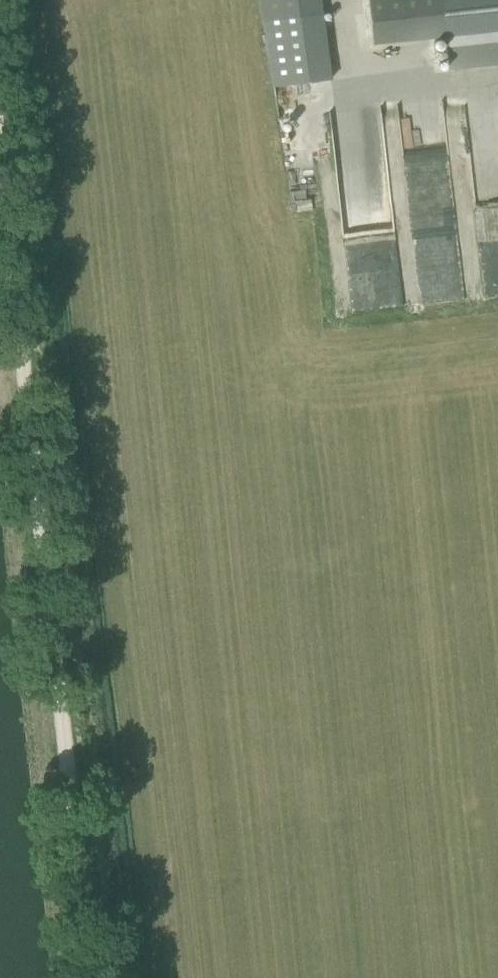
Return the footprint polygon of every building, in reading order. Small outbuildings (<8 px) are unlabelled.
[(331,79),(320,0),(261,0),(273,87),(331,79)] [(449,67),(497,62),(497,0),(443,0),(449,67)]
